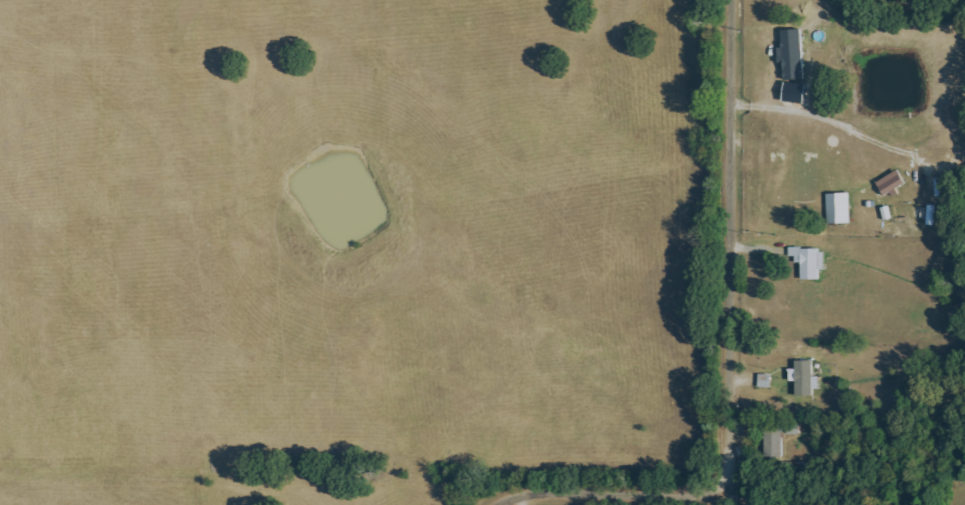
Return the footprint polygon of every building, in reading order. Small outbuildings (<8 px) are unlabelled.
[(800,29),(780,29),(781,79),(801,79),(800,29)] [(875,181),(882,195),(904,184),(897,170),(875,181)] [(826,224),(849,223),(848,193),(825,193),(826,224)] [(798,280),(819,279),(818,270),(823,270),(822,248),(787,249),(788,256),(798,256),(798,280)] [(811,376),(812,361),(792,360),(792,379),(794,379),(794,395),(815,396),(815,376),(811,376)] [(766,462),(781,461),(780,424),(764,424),(766,462)]
